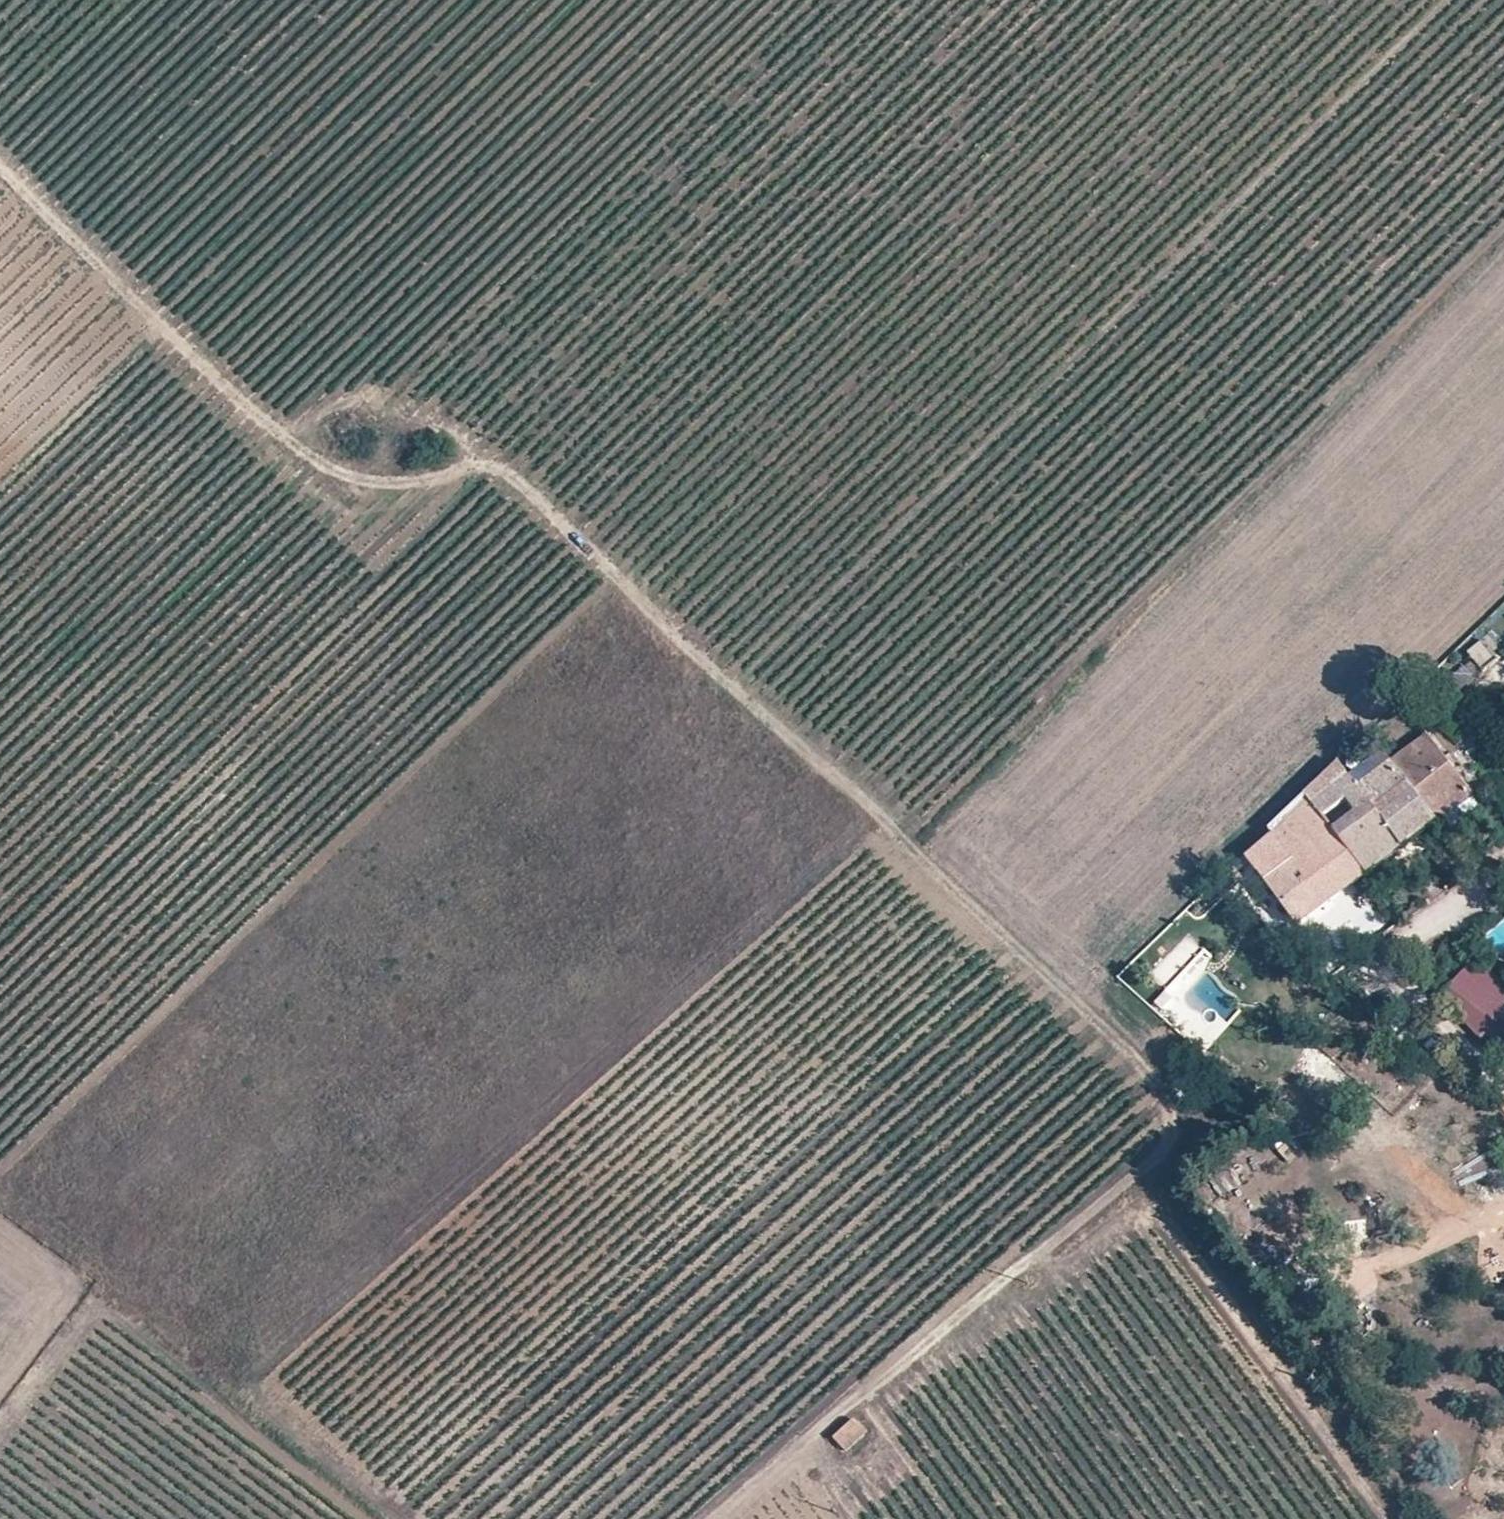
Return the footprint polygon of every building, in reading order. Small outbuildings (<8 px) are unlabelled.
[(1473,660),(1484,673),(1491,667),(1481,654),(1473,660)] [(1458,672),(1468,685),(1484,673),(1473,660),(1458,672)] [(1446,681),(1457,694),(1468,685),(1458,672),(1446,681)] [(1443,705),(1457,694),(1446,681),(1432,693),(1443,705)] [(1391,763),(1436,822),(1473,794),(1428,736),(1391,763)] [(1356,789),(1391,763),(1382,751),(1347,778),(1356,789)] [(1399,850),(1436,822),(1391,763),(1356,789),(1399,850)] [(1365,876),(1399,850),(1356,789),(1347,778),(1338,764),(1305,795),(1365,876)] [(1305,795),(1274,824),(1277,829),(1245,859),(1297,926),(1332,900),(1365,876),(1305,795)] [(1186,993),(1213,962),(1202,953),(1175,983),(1186,993)] [(1450,983),(1487,1022),(1503,1006),(1503,988),(1475,958),(1450,983)] [(867,1431),(853,1416),(832,1436),(846,1451),(867,1431)]
